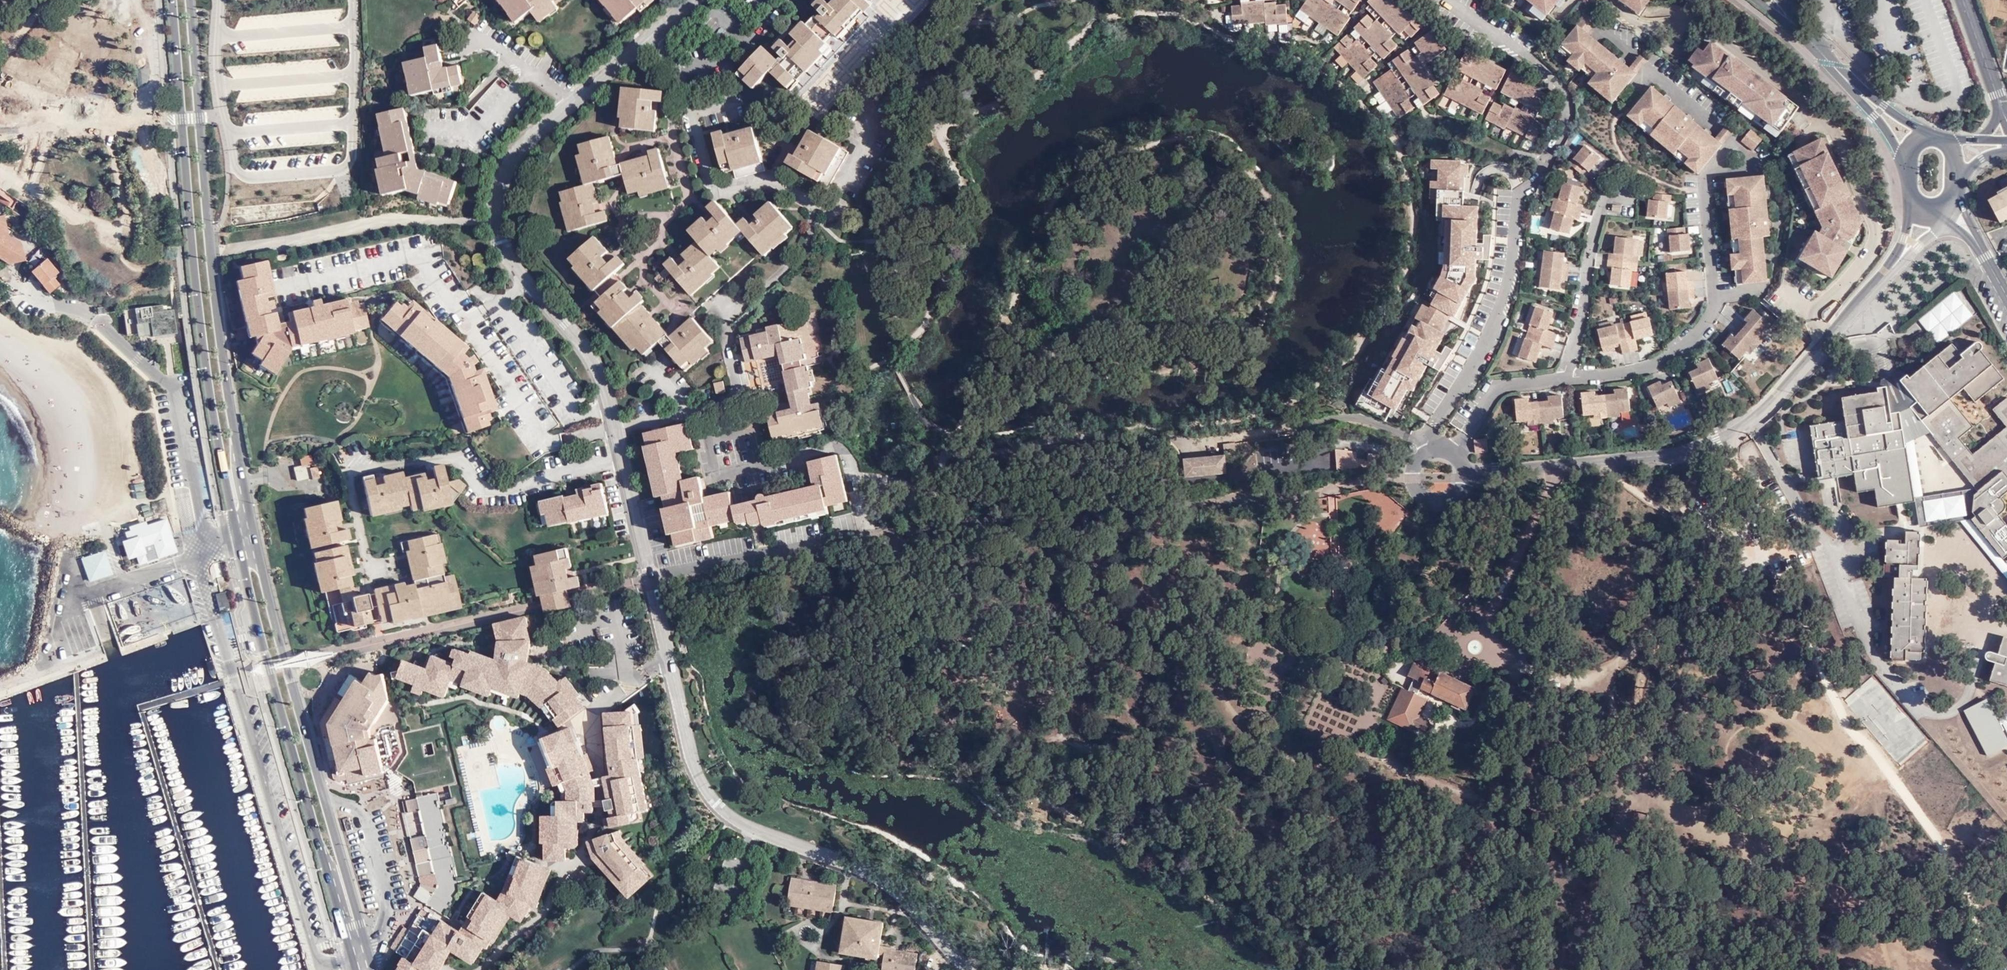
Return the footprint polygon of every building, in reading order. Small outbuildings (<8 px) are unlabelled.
[(507,1),(515,10),(521,19),(532,11),(537,17),(542,13),(546,18),(552,14),(548,10),(557,4),(554,1),(554,0),(507,0),(507,1)] [(624,19),(638,8),(644,2),(647,0),(608,0),(609,1),(617,11),(624,19)] [(816,16),(808,25),(806,23),(802,20),(795,27),(789,21),(784,27),(788,32),(795,38),(788,45),(782,38),(777,33),(771,40),(775,43),(772,46),(781,54),(777,57),(763,45),(741,68),(748,75),(745,78),(753,85),(769,69),(789,88),(822,52),(820,50),(827,42),(825,40),(833,31),(838,35),(861,11),(863,12),(870,4),(866,0),(831,0),(828,3),(824,0),(809,0),(821,12),(816,16)] [(1352,21),(1344,15),(1341,13),(1328,4),(1322,0),(1310,0),(1303,12),(1341,38),(1352,21)] [(1345,7),(1334,0),(1331,0),(1328,4),(1341,13),(1345,7)] [(1356,15),(1366,0),(1334,0),(1345,7),(1348,10),(1356,15)] [(1400,34),(1403,37),(1406,33),(1413,39),(1426,27),(1419,19),(1417,21),(1395,0),(1375,0),(1371,4),(1373,6),(1384,17),(1389,23),(1400,34)] [(1534,5),(1530,10),(1543,20),(1553,8),(1559,0),(1528,0),(1534,5)] [(1640,15),(1645,7),(1650,0),(1619,0),(1640,15)] [(503,4),(510,13),(515,10),(507,1),(503,4)] [(605,5),(613,14),(617,11),(609,1),(605,5)] [(644,2),(638,8),(641,11),(647,6),(644,2)] [(1257,3),(1251,3),(1242,4),(1243,9),(1233,10),(1234,28),(1267,25),(1268,27),(1289,25),(1286,6),(1277,6),(1277,4),(1265,4),(1265,2),(1257,3)] [(559,8),(557,4),(548,10),(552,14),(559,8)] [(1379,21),(1384,17),(1373,6),(1369,11),(1379,21)] [(517,22),(521,19),(515,10),(510,13),(517,22)] [(1344,15),(1352,21),(1356,15),(1348,10),(1344,15)] [(476,24),(481,16),(473,11),(467,19),(476,24)] [(620,23),(624,19),(617,11),(613,14),(620,23)] [(541,22),(546,18),(542,13),(537,17),(541,22)] [(1635,72),(1629,68),(1624,64),(1625,62),(1619,57),(1617,58),(1616,57),(1594,40),(1586,33),(1596,21),(1584,13),(1575,25),(1577,27),(1558,50),(1569,59),(1567,61),(1579,70),(1580,68),(1592,78),(1588,83),(1611,102),(1635,72)] [(808,25),(816,16),(814,14),(806,23),(808,25)] [(1373,47),(1384,59),(1386,61),(1399,48),(1393,41),(1395,38),(1384,27),(1379,21),(1376,24),(1369,17),(1356,30),(1358,32),(1369,43),(1373,47)] [(1384,27),(1395,38),(1400,34),(1389,23),(1384,27)] [(788,32),(784,27),(777,33),(782,38),(788,32)] [(1354,36),(1359,42),(1364,47),(1369,43),(1358,32),(1354,36)] [(1406,33),(1403,37),(1409,43),(1413,39),(1406,33)] [(1419,48),(1429,62),(1431,64),(1448,53),(1435,33),(1417,45),(1419,48)] [(1373,61),(1375,59),(1369,52),(1364,47),(1359,42),(1356,44),(1349,37),(1336,50),(1366,80),(1379,68),(1373,61)] [(1778,136),(1800,106),(1775,88),(1735,59),(1711,42),(1705,51),(1699,46),(1693,54),(1689,60),(1694,64),(1693,66),(1718,85),(1715,89),(1778,136)] [(452,80),(463,78),(460,65),(444,68),(439,43),(432,45),(433,52),(427,53),(428,56),(410,61),(412,71),(415,83),(417,94),(435,90),(444,88),(454,85),(452,80)] [(1369,52),(1375,59),(1380,63),(1384,59),(1373,47),(1369,52)] [(1423,65),(1429,62),(1419,48),(1414,52),(1418,58),(1423,65)] [(1438,87),(1423,65),(1418,58),(1415,60),(1410,52),(1395,62),(1406,78),(1409,83),(1418,96),(1422,101),(1426,107),(1441,97),(1436,88),(1438,87)] [(1459,71),(1462,73),(1477,80),(1483,83),(1496,90),(1498,91),(1507,72),(1477,56),(1476,59),(1467,54),(1459,71)] [(1633,62),(1629,68),(1635,72),(1639,67),(1645,59),(1639,55),(1633,62)] [(1406,78),(1395,62),(1390,65),(1394,72),(1401,81),(1406,78)] [(744,79),(745,78),(748,75),(741,68),(737,72),(744,79)] [(1401,81),(1394,72),(1375,84),(1401,121),(1416,110),(1410,102),(1413,99),(1404,86),(1401,81)] [(1459,79),(1464,82),(1473,86),(1477,80),(1462,73),(1459,79)] [(499,78),(533,101),(535,99),(513,80),(512,82),(502,74),(499,78)] [(1527,105),(1541,112),(1550,96),(1541,92),(1543,89),(1512,74),(1503,93),(1506,95),(1521,102),(1527,105)] [(1473,86),(1464,82),(1463,85),(1454,81),(1446,97),(1485,116),(1493,100),(1486,96),(1487,93),(1479,89),(1473,86)] [(1413,99),(1418,96),(1409,83),(1404,86),(1413,99)] [(1479,89),(1487,93),(1492,96),(1496,90),(1483,83),(1479,89)] [(1699,172),(1721,143),(1715,137),(1710,133),(1712,131),(1706,127),(1704,129),(1699,125),(1692,119),(1694,117),(1687,112),(1685,114),(1672,102),(1668,99),(1670,98),(1664,93),(1662,95),(1651,86),(1627,115),(1699,172)] [(137,99),(137,87),(126,87),(127,100),(137,99)] [(663,100),(664,91),(623,87),(620,116),(624,117),(623,127),(655,130),(657,109),(653,109),(654,100),(663,100)] [(1521,102),(1506,95),(1503,100),(1518,108),(1521,102)] [(1421,110),(1426,107),(1422,101),(1417,105),(1421,110)] [(1537,122),(1538,119),(1523,111),(1518,109),(1516,111),(1507,105),(1505,108),(1497,104),(1488,120),(1506,130),(1508,127),(1537,143),(1545,127),(1537,122)] [(1538,119),(1541,112),(1527,105),(1523,111),(1538,119)] [(405,107),(384,112),(387,124),(390,135),(392,145),(394,154),(389,156),(385,156),(387,168),(383,168),(387,182),(389,194),(413,188),(417,187),(423,189),(422,194),(432,197),(442,200),(444,196),(453,198),(458,180),(449,177),(448,182),(420,174),(415,174),(413,162),(406,164),(404,154),(412,152),(406,123),(409,122),(405,107)] [(1467,108),(1464,112),(1477,120),(1479,116),(1467,108)] [(387,124),(384,112),(379,113),(382,126),(387,124)] [(1715,137),(1721,143),(1726,137),(1733,129),(1726,124),(1720,131),(1715,137)] [(766,168),(753,126),(716,137),(723,163),(733,162),(738,176),(766,168)] [(1753,148),(1764,136),(1752,127),(1742,139),(1753,148)] [(775,141),(781,133),(773,128),(767,137),(775,141)] [(838,160),(845,149),(809,129),(795,153),(792,151),(787,161),(830,185),(842,162),(838,160)] [(608,135),(579,142),(580,154),(575,154),(584,183),(621,172),(615,155),(608,135)] [(1854,238),(1864,221),(1846,183),(1823,137),(1787,154),(1823,226),(1820,232),(1816,229),(1799,258),(1833,278),(1850,249),(1845,246),(1848,241),(1850,237),(1854,238)] [(1575,159),(1570,164),(1585,175),(1588,170),(1591,172),(1602,159),(1587,147),(1577,160),(1575,159)] [(645,156),(622,162),(631,192),(639,191),(640,196),(671,188),(658,148),(648,148),(647,155),(645,156)] [(849,152),(845,149),(838,160),(842,162),(849,152)] [(1430,305),(1422,300),(1399,339),(1359,403),(1388,421),(1395,410),(1399,413),(1429,365),(1439,371),(1443,365),(1452,349),(1446,345),(1442,352),(1437,349),(1447,333),(1458,326),(1463,320),(1471,299),(1471,292),(1478,281),(1479,260),(1491,260),(1491,251),(1492,236),(1485,235),(1485,243),(1479,243),(1480,204),(1466,203),(1467,166),(1461,166),(1461,160),(1432,159),(1432,168),(1439,168),(1438,180),(1430,180),(1430,188),(1437,189),(1436,221),(1450,222),(1449,260),(1442,260),(1441,275),(1429,294),(1434,297),(1430,305)] [(1727,177),(1736,257),(1739,257),(1740,267),(1737,267),(1739,281),(1769,278),(1766,255),(1764,234),(1771,234),(1770,226),(1772,225),(1772,222),(1772,219),(1770,219),(1767,195),(1769,195),(1768,191),(1768,187),(1766,188),(1764,173),(1727,177)] [(594,182),(559,190),(570,230),(608,220),(607,210),(600,210),(598,199),(594,182)] [(1563,196),(1561,204),(1584,212),(1585,206),(1579,204),(1585,188),(1567,183),(1563,196)] [(1995,196),(2000,193),(2002,196),(2006,193),(2006,189),(2006,187),(1993,194),(1995,196)] [(1671,201),(1672,193),(1654,191),(1654,199),(1650,199),(1648,215),(1667,217),(1668,201),(1671,201)] [(1985,202),(1997,224),(2003,220),(2006,218),(2006,193),(2002,196),(2000,193),(1995,196),(1985,202)] [(738,222),(765,254),(794,228),(771,201),(747,218),(743,218),(738,222)] [(707,214),(688,229),(712,254),(741,229),(715,202),(707,208),(710,212),(707,214)] [(1561,204),(1558,214),(1554,227),(1571,232),(1575,217),(1581,219),(1584,212),(1561,204)] [(31,247),(13,236),(17,233),(10,228),(9,230),(0,223),(0,257),(1,256),(18,267),(31,247)] [(1687,232),(1686,226),(1669,228),(1669,234),(1672,234),(1673,250),(1692,249),(1690,232),(1687,232)] [(606,255),(610,251),(596,236),(571,258),(578,266),(576,268),(596,289),(623,266),(615,258),(612,261),(606,255)] [(1633,262),(1634,253),(1635,238),(1617,237),(1616,252),(1610,252),(1609,260),(1633,262)] [(665,265),(692,294),(721,266),(695,243),(679,257),(676,259),(673,256),(665,265)] [(1546,259),(1545,269),(1570,272),(1571,264),(1565,263),(1566,252),(1548,250),(1546,259)] [(612,254),(610,251),(606,255),(612,261),(615,258),(612,254)] [(60,273),(48,258),(32,271),(39,280),(42,277),(54,291),(61,285),(55,278),(60,273)] [(1632,286),(1633,269),(1633,262),(1609,260),(1609,267),(1614,268),(1613,284),(1632,286)] [(1545,269),(1544,276),(1543,287),(1562,289),(1563,279),(1569,279),(1570,272),(1545,269)] [(1669,281),(1670,290),(1695,287),(1694,279),(1688,279),(1687,269),(1668,271),(1669,281)] [(42,277),(39,280),(50,294),(54,291),(42,277)] [(633,290),(620,279),(592,305),(613,326),(644,298),(633,290)] [(255,337),(241,280),(235,281),(248,339),(255,337)] [(1670,290),(1671,299),(1672,308),(1691,306),(1690,297),(1696,296),(1695,287),(1670,290)] [(1913,320),(1933,344),(1968,315),(1950,291),(1913,320)] [(350,326),(365,322),(360,304),(346,307),(345,304),(328,308),(330,313),(321,315),(322,318),(312,320),(311,317),(315,316),(314,311),(291,317),(293,325),(285,327),(289,343),(297,341),(350,328),(350,326)] [(418,325),(424,318),(410,307),(404,313),(392,304),(383,314),(388,319),(384,322),(391,328),(393,327),(416,346),(448,372),(449,374),(464,415),(462,416),(465,425),(471,423),(473,429),(486,424),(481,409),(489,407),(476,373),(468,375),(465,363),(454,354),(460,348),(433,326),(428,332),(418,325)] [(177,333),(173,309),(163,311),(162,305),(124,311),(128,336),(144,333),(143,328),(151,327),(152,332),(153,337),(177,333)] [(1531,331),(1558,340),(1560,332),(1549,329),(1555,311),(1538,306),(1531,331)] [(641,307),(614,329),(634,350),(637,348),(644,353),(667,333),(650,316),(641,307)] [(1750,321),(1744,328),(1757,339),(1765,329),(1772,321),(1755,307),(1747,317),(1750,321)] [(788,317),(788,319),(791,318),(793,326),(800,325),(803,339),(812,337),(806,313),(788,317)] [(388,319),(383,314),(377,322),(389,332),(391,328),(384,322),(388,319)] [(1651,316),(1626,322),(1632,350),(1640,348),(1637,337),(1655,333),(1651,316)] [(713,341),(690,317),(674,331),(661,343),(687,369),(709,350),(707,346),(713,341)] [(433,326),(424,318),(418,325),(428,332),(433,326)] [(783,345),(787,359),(801,356),(807,355),(803,339),(800,325),(793,326),(791,318),(788,319),(757,326),(757,329),(741,333),(747,359),(764,355),(763,349),(783,345)] [(366,328),(365,322),(350,326),(350,328),(351,332),(366,328)] [(1632,350),(1626,322),(1599,328),(1603,345),(1622,341),(1624,352),(1632,350)] [(391,328),(389,332),(443,377),(449,374),(448,372),(416,346),(393,327),(391,328)] [(351,332),(350,328),(297,341),(298,345),(299,348),(352,336),(351,332)] [(1757,339),(1744,328),(1737,335),(1733,333),(1725,342),(1741,357),(1748,348),(1757,339)] [(1757,339),(1760,342),(1769,333),(1765,329),(1757,339)] [(1556,346),(1558,340),(1531,331),(1524,358),(1541,363),(1545,344),(1556,346)] [(1752,352),(1760,342),(1757,339),(1748,348),(1752,352)] [(1974,514),(1973,520),(2000,552),(2006,547),(2006,524),(1998,513),(1991,505),(1999,497),(2006,491),(2006,398),(2006,396),(1989,409),(2004,426),(1970,455),(1956,437),(1970,426),(1948,399),(1961,388),(1972,402),(2000,379),(1978,351),(1979,346),(1975,342),(1971,342),(1957,355),(1948,344),(1907,378),(1904,375),(1896,381),(1899,386),(1889,391),(1887,386),(1879,387),(1879,391),(1843,398),(1846,419),(1811,426),(1821,480),(1855,473),(1859,491),(1875,488),(1879,507),(1917,501),(1916,496),(1907,442),(1905,431),(1924,421),(1931,429),(1935,434),(1933,436),(1975,488),(1978,492),(1974,493),(1971,512),(1974,514)] [(250,355),(261,361),(264,358),(253,351),(250,355)] [(787,359),(789,367),(803,364),(801,356),(787,359)] [(1693,372),(1700,387),(1710,382),(1721,376),(1712,357),(1700,363),(1702,368),(1693,372)] [(273,376),(276,370),(261,361),(258,367),(273,376)] [(803,364),(789,367),(796,397),(793,399),(794,404),(768,410),(774,438),(824,426),(818,400),(812,401),(807,385),(813,383),(808,363),(803,364)] [(1896,381),(1904,375),(1897,370),(1879,379),(1879,387),(1887,386),(1889,391),(1899,386),(1896,381)] [(443,377),(458,418),(462,416),(464,415),(449,374),(443,377)] [(1659,406),(1669,401),(1682,396),(1673,381),(1666,385),(1664,380),(1651,386),(1659,406)] [(726,390),(724,381),(716,382),(718,392),(726,390)] [(1710,382),(1700,387),(1702,392),(1713,387),(1710,382)] [(1609,411),(1622,410),(1632,408),(1629,388),(1616,390),(1616,394),(1608,395),(1608,401),(1609,411)] [(1585,414),(1596,413),(1609,411),(1608,401),(1608,395),(1597,396),(1596,392),(1583,394),(1585,414)] [(1543,419),(1554,418),(1565,417),(1563,395),(1550,397),(1551,402),(1542,403),(1543,419)] [(1669,401),(1672,406),(1684,401),(1682,396),(1669,401)] [(1519,423),(1530,421),(1543,419),(1542,403),(1531,404),(1530,399),(1517,401),(1519,423)] [(464,433),(473,429),(471,423),(465,425),(462,416),(458,418),(464,433)] [(1907,442),(1931,429),(1924,421),(1905,431),(1907,442)] [(704,502),(703,496),(701,490),(698,477),(681,481),(675,453),(691,449),(685,423),(642,434),(644,445),(642,445),(655,496),(661,495),(664,508),(663,509),(668,532),(672,532),(675,544),(694,540),(712,536),(709,524),(708,520),(696,522),(691,505),(704,502)] [(1477,453),(1478,455),(1490,454),(1489,439),(1478,440),(1476,441),(1477,453)] [(1336,453),(1336,471),(1375,470),(1375,452),(1336,453)] [(731,492),(703,496),(704,502),(708,520),(709,524),(738,519),(741,522),(752,519),(755,523),(765,521),(769,524),(778,522),(778,524),(829,511),(828,503),(847,499),(837,453),(809,460),(815,485),(770,496),(767,495),(763,494),(761,496),(760,499),(734,505),(731,492)] [(312,465),(310,456),(299,458),(300,466),(294,467),(296,481),(310,478),(307,466),(312,465)] [(1223,476),(1222,458),(1181,462),(1182,480),(1223,476)] [(422,474),(421,470),(402,475),(400,468),(380,473),(381,477),(371,480),(370,475),(360,478),(367,507),(377,505),(379,511),(389,508),(387,502),(397,500),(396,497),(406,494),(407,501),(417,498),(418,502),(427,499),(429,505),(439,502),(437,497),(447,495),(449,500),(458,489),(455,477),(444,480),(440,465),(430,468),(432,472),(422,474)] [(1651,475),(1661,474),(1660,466),(1651,466),(1651,475)] [(1824,502),(1838,501),(1836,481),(1822,482),(1824,502)] [(567,516),(606,506),(600,482),(591,484),(592,489),(588,490),(584,491),(583,487),(575,488),(576,493),(563,496),(563,494),(545,498),(548,512),(550,511),(553,524),(569,521),(567,516)] [(1921,526),(1973,520),(1974,514),(1971,512),(1974,493),(1978,492),(1975,488),(1916,496),(1917,501),(1921,526)] [(398,503),(407,501),(406,494),(396,497),(397,500),(398,503)] [(310,533),(314,544),(348,536),(345,525),(341,526),(337,527),(335,519),(339,518),(334,497),(302,505),(304,514),(305,514),(308,523),(303,525),(306,534),(310,533)] [(1991,505),(1998,513),(2003,509),(2003,503),(1999,497),(1991,505)] [(409,506),(419,504),(418,502),(417,498),(407,501),(409,506)] [(548,512),(545,498),(538,500),(541,513),(545,512),(548,512)] [(387,502),(389,508),(398,506),(398,503),(397,500),(387,502)] [(377,505),(367,507),(369,513),(379,511),(377,505)] [(607,514),(606,506),(567,516),(569,521),(569,523),(607,514)] [(548,526),(553,524),(550,511),(548,512),(545,512),(548,526)] [(178,552),(167,520),(148,526),(147,523),(131,528),(132,532),(127,534),(129,542),(125,543),(130,558),(145,553),(143,548),(155,544),(159,558),(178,552)] [(444,576),(443,572),(438,573),(436,563),(440,562),(438,551),(443,550),(440,540),(435,541),(433,531),(401,539),(403,550),(406,549),(410,548),(413,558),(409,559),(412,573),(418,572),(419,577),(414,579),(415,583),(405,585),(396,587),(395,583),(374,589),(382,620),(391,618),(394,623),(403,621),(402,619),(431,611),(432,613),(461,606),(453,574),(444,576)] [(1921,571),(1922,533),(1909,532),(1908,544),(1904,544),(1904,540),(1890,539),(1889,564),(1886,564),(1886,572),(1900,573),(1900,577),(1896,577),(1893,658),(1923,659),(1923,651),(1927,651),(1930,579),(1916,578),(1916,571),(1921,571)] [(308,545),(314,544),(310,533),(306,534),(308,545)] [(313,549),(315,558),(317,557),(320,567),(315,569),(317,579),(322,578),(325,589),(324,589),(331,619),(335,619),(337,629),(350,625),(352,629),(367,625),(366,622),(371,620),(368,607),(371,606),(366,590),(358,592),(350,595),(351,598),(341,601),(338,585),(347,583),(350,582),(347,572),(345,563),(350,562),(344,541),(313,549)] [(541,593),(566,586),(577,584),(574,574),(570,575),(568,567),(572,566),(566,546),(534,553),(537,563),(533,564),(541,593)] [(105,550),(82,558),(90,582),(114,573),(105,550)] [(317,557),(315,558),(312,558),(315,569),(320,567),(317,557)] [(350,595),(347,583),(338,585),(341,601),(351,598),(350,595)] [(545,612),(571,605),(569,600),(566,586),(541,593),(544,605),(545,612)] [(227,597),(226,587),(211,591),(212,601),(227,597)] [(477,657),(465,653),(473,687),(478,690),(481,689),(482,691),(492,696),(494,691),(511,697),(512,694),(520,696),(521,693),(531,696),(533,699),(539,704),(546,712),(553,720),(556,719),(561,726),(584,707),(577,698),(580,696),(565,677),(558,682),(549,673),(544,670),(527,663),(527,651),(530,651),(530,643),(528,643),(528,637),(525,630),(528,628),(524,617),(495,624),(500,644),(500,657),(501,659),(499,663),(478,654),(477,657)] [(580,631),(583,643),(597,639),(593,628),(580,631)] [(2006,684),(2006,635),(2003,634),(1996,651),(1988,651),(1987,656),(1988,659),(1993,661),(1988,678),(2006,684)] [(463,660),(465,653),(460,651),(457,659),(463,660)] [(473,687),(465,653),(463,660),(460,667),(443,661),(444,659),(438,657),(432,671),(407,661),(405,669),(395,672),(396,679),(402,677),(418,683),(417,685),(426,688),(446,695),(451,685),(454,678),(462,682),(473,687)] [(1454,695),(1469,701),(1476,685),(1440,669),(1439,671),(1414,660),(1408,673),(1415,676),(1409,689),(1405,687),(1392,717),(1412,725),(1413,723),(1417,713),(1424,696),(1418,693),(1421,686),(1453,700),(1454,695)] [(368,688),(377,677),(372,674),(364,686),(368,688)] [(400,709),(397,697),(390,698),(385,675),(377,677),(368,688),(364,686),(363,685),(340,723),(337,723),(343,751),(341,751),(343,759),(340,759),(341,766),(344,766),(345,773),(365,768),(366,770),(384,766),(377,737),(381,729),(403,724),(400,709)] [(459,689),(462,682),(454,678),(451,685),(459,689)] [(340,723),(363,685),(356,680),(328,725),(336,760),(340,759),(343,759),(341,751),(343,751),(337,723),(340,723)] [(1849,696),(1892,763),(1924,743),(1902,710),(1883,722),(1875,709),(1886,702),(1872,681),(1849,696)] [(426,688),(417,685),(414,691),(423,695),(426,688)] [(1465,709),(1469,701),(1454,695),(1453,700),(1452,703),(1465,709)] [(2003,728),(2000,721),(1996,723),(1993,718),(1997,716),(1994,710),(1990,712),(1983,698),(1964,708),(1987,753),(2006,742),(2000,730),(2003,728)] [(438,888),(428,904),(446,916),(461,891),(460,885),(459,882),(471,880),(465,854),(480,850),(463,776),(440,699),(400,709),(403,724),(404,729),(408,729),(409,731),(441,723),(459,780),(448,783),(452,802),(441,804),(437,793),(425,796),(417,798),(438,888)] [(1888,702),(1877,710),(1885,720),(1896,713),(1888,702)] [(613,775),(603,777),(605,784),(607,784),(610,799),(604,800),(606,807),(607,811),(611,810),(613,816),(607,818),(609,827),(637,821),(642,817),(640,812),(649,809),(641,779),(637,760),(643,757),(640,725),(638,725),(637,713),(639,711),(633,704),(625,711),(607,713),(613,775)] [(1417,713),(1413,723),(1427,730),(1431,720),(1417,713)] [(416,792),(423,790),(448,783),(459,780),(441,723),(409,731),(404,732),(409,753),(399,771),(414,782),(416,792)] [(596,786),(595,779),(593,780),(590,772),(593,771),(586,753),(584,754),(573,728),(549,738),(541,741),(551,767),(549,768),(556,786),(562,783),(565,791),(565,799),(557,799),(554,805),(554,815),(545,815),(545,842),(548,842),(549,858),(568,858),(568,846),(580,845),(581,821),(587,821),(587,812),(595,812),(595,806),(596,801),(596,797),(596,786)] [(409,753),(404,732),(403,733),(407,753),(396,770),(399,771),(409,753)] [(1483,761),(1474,757),(1468,770),(1477,775),(1483,761)] [(346,776),(345,773),(344,766),(341,766),(337,767),(339,777),(346,776)] [(366,770),(368,776),(385,772),(384,766),(366,770)] [(599,778),(595,779),(596,786),(599,785),(605,784),(603,777),(599,778)] [(416,792),(417,798),(425,796),(423,790),(416,792)] [(617,859),(630,847),(624,840),(622,831),(593,841),(595,845),(591,846),(595,858),(605,869),(617,859)] [(645,863),(630,847),(617,859),(605,869),(630,896),(654,875),(644,865),(645,863)] [(485,893),(466,926),(493,941),(495,943),(513,914),(523,920),(533,905),(539,907),(541,902),(539,901),(553,868),(520,855),(512,874),(514,874),(509,889),(501,901),(485,893)] [(575,880),(584,889),(592,881),(583,872),(575,880)] [(786,905),(832,910),(836,883),(815,880),(791,877),(786,905)] [(402,953),(410,958),(414,961),(409,968),(405,965),(402,969),(442,969),(455,950),(475,962),(486,947),(463,932),(432,913),(427,920),(423,918),(402,953)] [(917,950),(899,947),(880,944),(883,920),(865,917),(845,914),(840,952),(877,956),(878,952),(884,953),(881,969),(914,969),(917,950)] [(393,946),(399,951),(403,946),(412,930),(406,926),(393,946)] [(466,926),(463,932),(486,947),(488,949),(493,941),(466,926)] [(414,961),(410,958),(405,965),(409,968),(414,961)] [(845,963),(831,961),(816,960),(815,969),(844,969),(845,963)]
